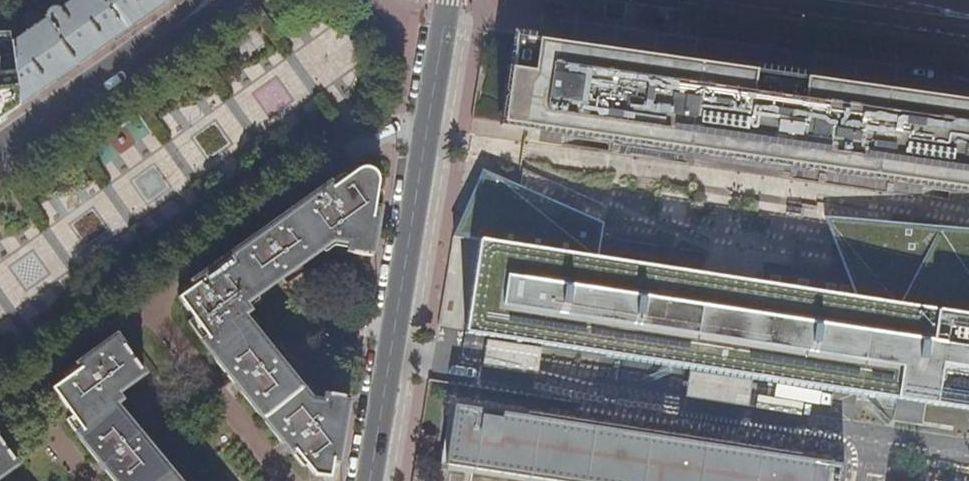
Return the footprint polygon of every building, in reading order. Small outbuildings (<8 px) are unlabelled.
[(9,33),(5,0),(0,0),(0,33),(9,33)] [(52,2),(53,6),(47,12),(45,19),(10,41),(13,65),(18,108),(165,4),(165,0),(51,0),(52,2)] [(13,65),(10,41),(9,33),(0,33),(0,71),(13,65)] [(695,148),(741,155),(968,190),(968,102),(762,71),(754,69),(539,36),(535,68),(512,64),(504,118),(528,122),(695,148)] [(347,398),(321,394),(321,399),(312,399),(305,390),(300,390),(287,374),(288,371),(252,327),(255,324),(247,313),(248,307),(258,300),(258,296),(275,284),(278,284),(303,267),(306,262),(320,252),(324,254),(332,248),(342,250),(342,254),(369,259),(384,165),(363,157),(353,164),(309,195),(251,236),(178,288),(182,294),(176,299),(189,319),(184,323),(230,383),(233,382),(277,441),(279,441),(287,450),(286,453),(298,468),(301,466),(308,475),(320,476),(320,480),(334,480),(347,398)] [(447,232),(471,236),(474,237),(583,254),(588,221),(511,184),(474,167),(456,209),(447,232)] [(822,215),(828,233),(844,276),(851,298),(903,305),(968,315),(968,233),(887,219),(886,225),(822,215)] [(903,305),(851,298),(765,285),(749,282),(732,280),(706,276),(698,275),(583,254),(474,237),(471,236),(466,330),(698,366),(968,410),(968,315),(903,305)] [(153,454),(153,450),(130,421),(128,422),(116,407),(121,403),(117,396),(141,377),(113,338),(85,357),(84,362),(62,375),(65,379),(49,391),(69,419),(65,423),(96,464),(98,463),(101,466),(103,469),(103,471),(111,480),(177,480),(153,454)] [(539,348),(495,342),(492,361),(516,365),(515,366),(536,370),(539,348)] [(737,383),(687,375),(684,393),(734,399),(737,383)] [(841,466),(455,406),(447,464),(470,467),(556,480),(839,480),(841,466)] [(416,457),(433,459),(436,438),(419,436),(416,457)] [(15,466),(0,446),(0,477),(15,466)]
